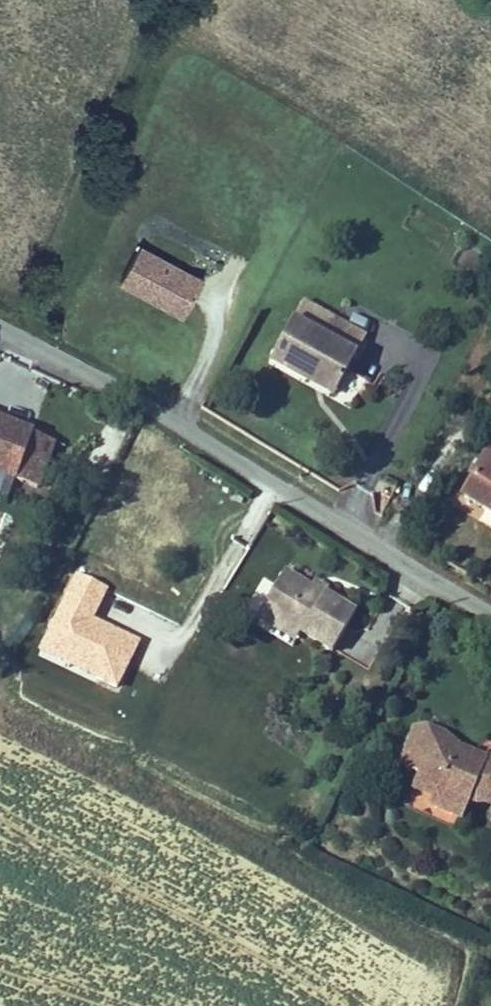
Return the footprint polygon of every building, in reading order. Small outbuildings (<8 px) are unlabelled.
[(208,284),(145,251),(125,289),(156,306),(160,300),(191,317),(208,284)] [(160,300),(156,306),(188,323),(191,317),(160,300)] [(319,312),(288,371),(326,392),(330,385),(354,398),(372,364),(337,346),(347,328),(319,312)] [(337,346),(372,364),(381,346),(347,328),(337,346)] [(350,405),(354,398),(330,385),(326,392),(350,405)] [(0,401),(0,448),(55,468),(70,427),(0,401)] [(93,625),(106,589),(74,577),(43,664),(98,684),(101,675),(122,683),(137,640),(93,625)] [(300,588),(275,623),(312,649),(342,671),(369,634),(339,612),(337,615),(325,606),(300,588)] [(330,598),(325,606),(337,615),(339,612),(343,607),(330,598)] [(312,649),(275,623),(271,629),(307,655),(312,649)] [(415,798),(423,780),(437,786),(444,771),(490,790),(490,783),(471,775),(453,763),(438,757),(424,757),(409,795),(415,798)] [(415,798),(430,804),(428,809),(448,817),(444,826),(441,832),(474,846),(483,826),(490,829),(490,790),(444,771),(437,786),(423,780),(415,798)] [(448,817),(428,809),(425,818),(444,826),(448,817)]
